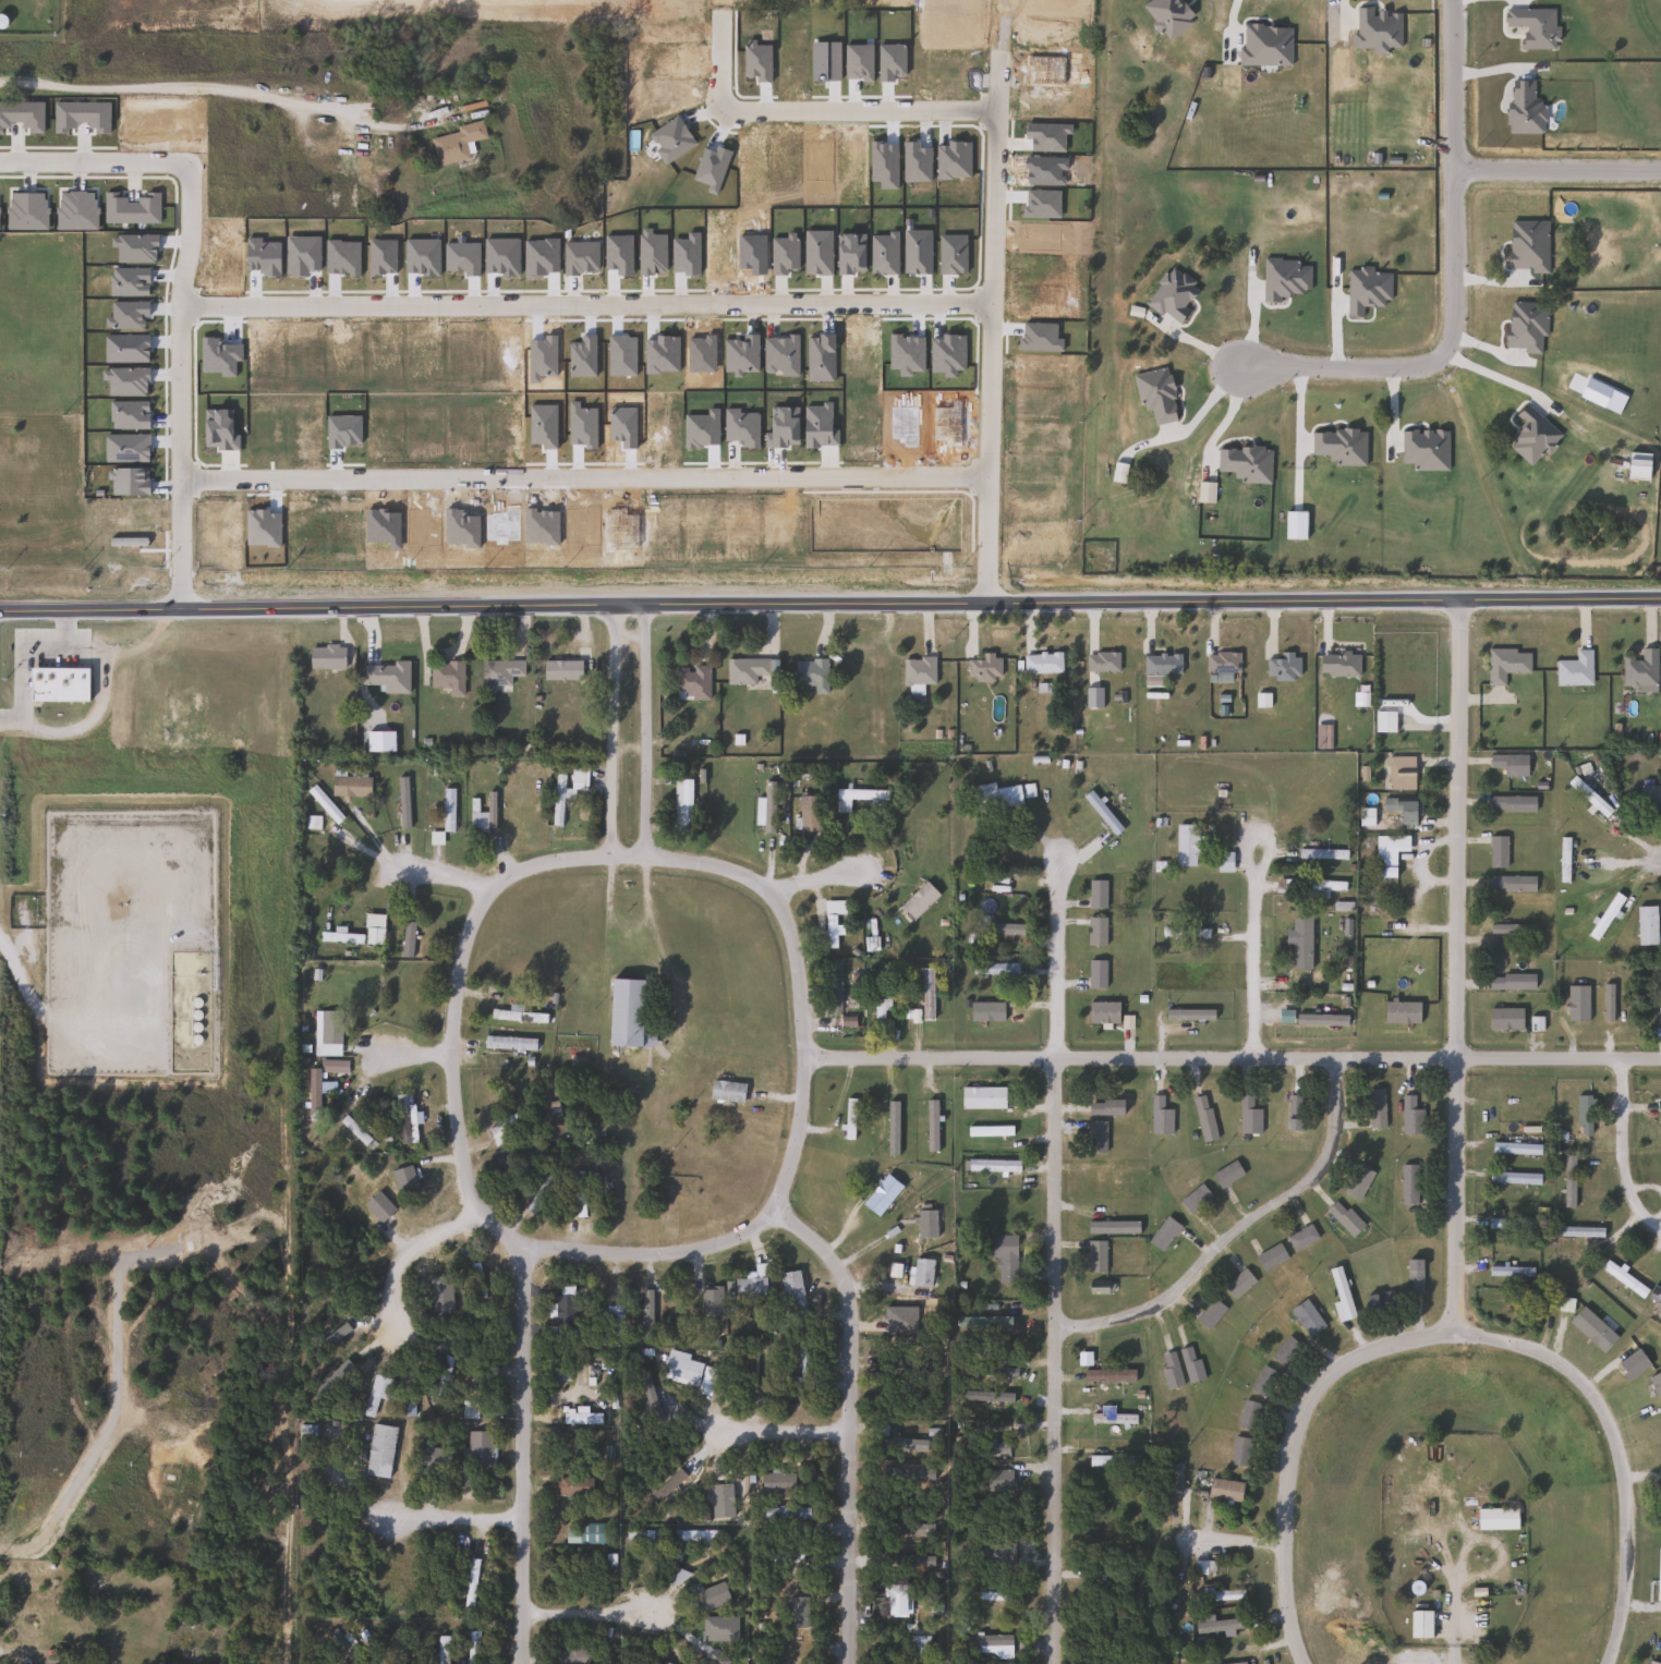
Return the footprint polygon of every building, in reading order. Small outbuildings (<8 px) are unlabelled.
[(436,165),(428,134),(482,122),(485,137),(470,141),(473,157),(436,165)] [(307,669),(307,646),(343,646),(343,669),(307,669)] [(1590,685),(1554,685),(1554,660),(1575,660),(1575,648),(1590,648),(1590,685)] [(1656,648),(1656,688),(1621,688),(1621,657),(1639,657),(1639,648),(1656,648)] [(1528,672),(1504,672),(1504,685),(1487,685),(1487,649),(1528,649),(1528,672)] [(980,659),(980,653),(998,653),(998,680),(966,680),(966,659),(980,659)] [(1022,672),(1022,653),(1059,653),(1059,672),(1022,672)] [(1117,653),(1117,672),(1086,672),(1086,653),(1117,653)] [(1238,672),(1204,672),(1204,653),(1238,653),(1238,672)] [(1178,675),(1142,675),(1142,655),(1178,655),(1178,675)] [(1265,655),(1297,655),(1297,679),(1265,679),(1265,655)] [(933,684),(902,684),(902,657),(933,657),(933,684)] [(726,659),(775,659),(775,688),(767,688),(767,677),(755,677),(755,685),(726,685),(726,659)] [(825,659),(825,694),(812,694),(812,684),(793,684),(793,659),(825,659)] [(509,692),(481,692),(481,660),(522,660),(522,676),(509,677),(509,692)] [(542,680),(542,660),(580,660),(580,680),(542,680)] [(462,661),(462,696),(431,696),(431,661),(462,661)] [(391,685),(362,685),(362,664),(408,664),(408,694),(391,694),(391,685)] [(707,700),(676,700),(676,667),(707,667),(707,700)] [(86,702),(27,702),(27,668),(86,668),(86,702)] [(1394,712),(1393,732),(1373,732),(1374,712),(1394,712)] [(1526,754),(1526,777),(1502,777),(1502,767),(1489,767),(1489,754),(1526,754)] [(1387,756),(1414,756),(1414,789),(1387,789),(1387,756)] [(585,766),(585,790),(570,790),(570,766),(585,766)] [(551,826),(553,775),(562,776),(561,826),(551,826)] [(369,798),(330,798),(330,776),(369,776),(369,798)] [(1566,782),(1574,776),(1610,811),(1603,818),(1566,782)] [(672,830),(672,779),(691,779),(691,830),(672,830)] [(763,833),(763,782),(773,782),(773,833),(763,833)] [(972,787),(991,784),(992,789),(1018,785),(1021,805),(977,813),(972,787)] [(1639,787),(1660,787),(1660,805),(1639,805),(1639,787)] [(451,789),(451,831),(442,831),(442,789),(451,789)] [(308,794),(314,790),(341,817),(336,823),(308,794)] [(848,813),(834,813),(835,790),(885,791),(885,800),(848,800),(848,813)] [(817,795),(817,833),(798,833),(798,795),(817,795)] [(1533,812),(1488,812),(1488,797),(1533,797),(1533,812)] [(1398,812),(1381,812),(1381,800),(1415,800),(1415,825),(1398,825),(1398,812)] [(1371,809),(1371,826),(1358,826),(1358,809),(1371,809)] [(493,826),(487,826),(487,829),(469,829),(469,813),(493,813),(493,826)] [(1175,867),(1175,825),(1193,825),(1193,837),(1203,837),(1203,854),(1193,854),(1193,867),(1175,867)] [(1394,852),(1394,878),(1373,878),(1373,836),(1408,836),(1408,852),(1394,852)] [(1505,837),(1505,867),(1488,867),(1488,837),(1505,837)] [(1557,874),(1557,838),(1567,838),(1567,874),(1557,874)] [(1345,850),(1345,859),(1298,859),(1298,850),(1345,850)] [(1215,872),(1215,852),(1232,852),(1232,872),(1215,872)] [(1533,891),(1488,891),(1488,876),(1533,876),(1533,891)] [(1105,880),(1105,909),(1088,909),(1088,880),(1105,880)] [(1306,897),(1306,880),(1343,880),(1343,889),(1325,889),(1325,897),(1306,897)] [(937,895),(912,920),(899,907),(924,882),(937,895)] [(834,947),(817,947),(817,932),(824,932),(824,900),(842,900),(842,914),(834,914),(834,947)] [(1636,908),(1656,908),(1656,945),(1636,945),(1636,908)] [(1086,946),(1086,919),(1105,919),(1105,946),(1086,946)] [(996,930),(977,930),(977,921),(1016,921),(1016,936),(996,936),(996,930)] [(413,922),(412,957),(401,957),(402,922),(413,922)] [(380,930),(380,944),(365,944),(365,930),(380,930)] [(1105,960),(1105,989),(1088,989),(1088,960),(1105,960)] [(971,964),(1016,964),(1016,975),(971,975),(971,964)] [(840,1011),(826,1011),(826,967),(840,967),(840,1011)] [(932,1019),(921,1019),(921,969),(932,969),(932,1019)] [(1288,975),(1333,975),(1333,986),(1288,986),(1288,975)] [(1487,991),(1487,975),(1533,975),(1533,991),(1487,991)] [(608,1046),(609,977),(642,979),(641,1033),(654,1033),(654,1046),(608,1046)] [(873,1021),(873,980),(887,980),(887,1010),(883,1010),(883,1021),(873,1021)] [(1488,1030),(1488,1009),(1521,1009),(1521,1030),(1488,1030)] [(340,1055),(313,1055),(314,1010),(340,1010),(340,1055)] [(546,1021),(495,1021),(495,1011),(546,1011),(546,1021)] [(535,1049),(484,1049),(484,1036),(535,1036),(535,1049)] [(708,1098),(711,1080),(743,1083),(741,1103),(708,1098)] [(1004,1108),(960,1108),(960,1086),(1004,1086),(1004,1108)] [(1384,1089),(1384,1128),(1367,1128),(1367,1089),(1384,1089)] [(414,1094),(414,1142),(397,1143),(397,1094),(414,1094)] [(1172,1109),(1172,1133),(1150,1133),(1150,1095),(1162,1095),(1162,1109),(1172,1109)] [(1251,1095),(1251,1109),(1259,1109),(1259,1133),(1238,1133),(1238,1095),(1251,1095)] [(1300,1108),(1287,1108),(1287,1095),(1300,1095),(1300,1108)] [(1422,1109),(1422,1133),(1402,1133),(1402,1095),(1414,1095),(1414,1109),(1422,1109)] [(1590,1133),(1576,1133),(1576,1095),(1593,1095),(1593,1107),(1590,1107),(1590,1133)] [(1088,1100),(1122,1100),(1122,1114),(1088,1114),(1088,1100)] [(1193,1109),(1209,1106),(1216,1139),(1201,1142),(1193,1109)] [(845,1109),(845,1139),(853,1139),(853,1109),(845,1109)] [(339,1121),(344,1115),(371,1140),(364,1146),(339,1121)] [(1299,1129),(1285,1128),(1286,1119),(1299,1120),(1299,1129)] [(1087,1120),(1105,1120),(1105,1152),(1087,1152),(1087,1120)] [(516,1122),(517,1142),(490,1143),(489,1125),(516,1122)] [(1540,1143),(1540,1155),(1491,1155),(1491,1143),(1540,1143)] [(546,1156),(498,1173),(495,1161),(543,1144),(546,1156)] [(1574,1207),(1563,1207),(1563,1156),(1574,1156),(1574,1207)] [(1019,1159),(1019,1173),(967,1173),(967,1159),(1019,1159)] [(1242,1176),(1219,1188),(1211,1173),(1235,1161),(1242,1176)] [(1359,1200),(1343,1192),(1357,1164),(1373,1173),(1359,1200)] [(1399,1203),(1399,1164),(1418,1164),(1418,1203),(1399,1203)] [(523,1207),(549,1171),(557,1177),(532,1214),(523,1207)] [(573,1216),(573,1171),(583,1171),(583,1216),(573,1216)] [(1539,1183),(1489,1183),(1489,1173),(1539,1173),(1539,1183)] [(861,1203),(886,1175),(901,1188),(875,1216),(861,1203)] [(1179,1202),(1199,1182),(1211,1194),(1191,1214),(1179,1202)] [(1324,1211),(1336,1199),(1363,1227),(1353,1238),(1324,1211)] [(916,1210),(935,1210),(935,1238),(916,1238),(916,1210)] [(1180,1227),(1161,1251),(1147,1240),(1167,1216),(1180,1227)] [(1533,1218),(1533,1229),(1487,1229),(1487,1218),(1533,1218)] [(1285,1238),(1308,1224),(1317,1238),(1294,1252),(1285,1238)] [(986,1258),(986,1236),(1016,1236),(1016,1283),(996,1283),(996,1258),(986,1258)] [(1086,1273),(1086,1241),(1104,1241),(1104,1273),(1086,1273)] [(1253,1256),(1277,1242),(1287,1258),(1263,1272),(1253,1256)] [(911,1285),(913,1258),(932,1260),(930,1287),(911,1285)] [(1421,1260),(1421,1293),(1406,1293),(1406,1260),(1421,1260)] [(1648,1289),(1642,1298),(1599,1270),(1605,1261),(1648,1289)] [(484,1297),(475,1299),(469,1263),(477,1262),(484,1297)] [(753,1264),(764,1263),(766,1297),(733,1299),(732,1279),(754,1277),(753,1264)] [(1531,1277),(1488,1276),(1488,1266),(1531,1266),(1531,1277)] [(1329,1271),(1338,1267),(1354,1315),(1344,1319),(1329,1271)] [(1222,1288),(1242,1268),(1254,1280),(1235,1300),(1222,1288)] [(786,1317),(778,1273),(798,1270),(805,1314),(786,1317)] [(1394,1307),(1368,1312),(1365,1296),(1391,1290),(1394,1307)] [(652,1340),(642,1340),(642,1292),(652,1292),(652,1340)] [(573,1295),(573,1326),(554,1326),(554,1295),(573,1295)] [(1659,1295),(1660,1296),(1660,1316),(1651,1312),(1659,1295)] [(1195,1319),(1212,1297),(1225,1308),(1208,1329),(1195,1319)] [(1324,1326),(1308,1337),(1289,1309),(1305,1299),(1324,1326)] [(1300,1348),(1281,1367),(1269,1353),(1288,1335),(1300,1348)] [(810,1394),(798,1394),(798,1343),(810,1343),(810,1394)] [(1201,1380),(1185,1382),(1179,1348),(1195,1345),(1201,1380)] [(1159,1355),(1174,1350),(1181,1385),(1167,1388),(1159,1355)] [(695,1384),(660,1372),(667,1353),(701,1364),(695,1384)] [(1280,1375),(1265,1398),(1249,1387),(1262,1364),(1280,1375)] [(1133,1382),(1082,1382),(1082,1369),(1133,1369),(1133,1382)] [(994,1411),(994,1372),(1004,1372),(1004,1411),(994,1411)] [(386,1399),(377,1397),(372,1417),(362,1413),(373,1373),(391,1378),(386,1399)] [(1235,1424),(1245,1398),(1263,1405),(1253,1431),(1235,1424)] [(1113,1405),(1113,1413),(1135,1413),(1135,1423),(1091,1423),(1091,1405),(1113,1405)] [(395,1426),(388,1478),(364,1474),(371,1423),(395,1426)] [(299,1438),(299,1424),(314,1424),(314,1438),(299,1438)] [(490,1431),(490,1462),(466,1462),(466,1431),(490,1431)] [(1247,1466),(1229,1463),(1232,1436),(1250,1437),(1247,1466)] [(923,1449),(878,1449),(878,1438),(923,1438),(923,1449)] [(414,1465),(416,1445),(449,1448),(447,1469),(414,1465)] [(1174,1448),(1174,1482),(1182,1482),(1182,1448),(1174,1448)] [(1139,1455),(1139,1466),(1088,1466),(1088,1455),(1139,1455)] [(470,1466),(469,1485),(453,1484),(454,1463),(470,1466)] [(792,1472),(792,1491),(760,1491),(760,1472),(792,1472)] [(582,1477),(582,1495),(556,1495),(556,1477),(582,1477)] [(1205,1496),(1211,1477),(1242,1484),(1238,1504),(1205,1496)] [(807,1519),(756,1519),(756,1507),(807,1507),(807,1519)] [(1516,1508),(1516,1530),(1476,1530),(1476,1508),(1516,1508)] [(604,1543),(578,1543),(578,1522),(604,1522),(604,1543)] [(931,1534),(887,1534),(887,1523),(931,1523),(931,1534)] [(717,1540),(672,1540),(672,1530),(717,1530),(717,1540)] [(656,1533),(656,1540),(633,1539),(634,1531),(656,1533)] [(298,1558),(298,1539),(308,1539),(308,1558),(298,1558)] [(400,1596),(376,1593),(377,1582),(388,1583),(392,1551),(407,1553),(400,1596)] [(476,1558),(472,1608),(463,1608),(466,1557),(476,1558)] [(1214,1560),(1213,1574),(1192,1574),(1192,1560),(1214,1560)] [(660,1579),(668,1564),(689,1574),(681,1589),(660,1579)] [(1091,1591),(1091,1580),(1126,1580),(1126,1591),(1091,1591)] [(885,1616),(885,1584),(908,1584),(908,1616),(885,1616)] [(1211,1584),(1211,1589),(1242,1589),(1242,1600),(1201,1600),(1201,1584),(1211,1584)] [(1409,1637),(1409,1611),(1430,1611),(1430,1637),(1409,1637)] [(477,1630),(477,1663),(466,1663),(466,1630),(477,1630)] [(401,1635),(401,1663),(392,1663),(392,1635),(401,1635)] [(978,1654),(978,1645),(959,1645),(959,1635),(1009,1635),(1010,1654),(978,1654)] [(450,1636),(450,1663),(436,1663),(436,1636),(450,1636)] [(587,1648),(587,1663),(555,1663),(555,1648),(587,1648)]
